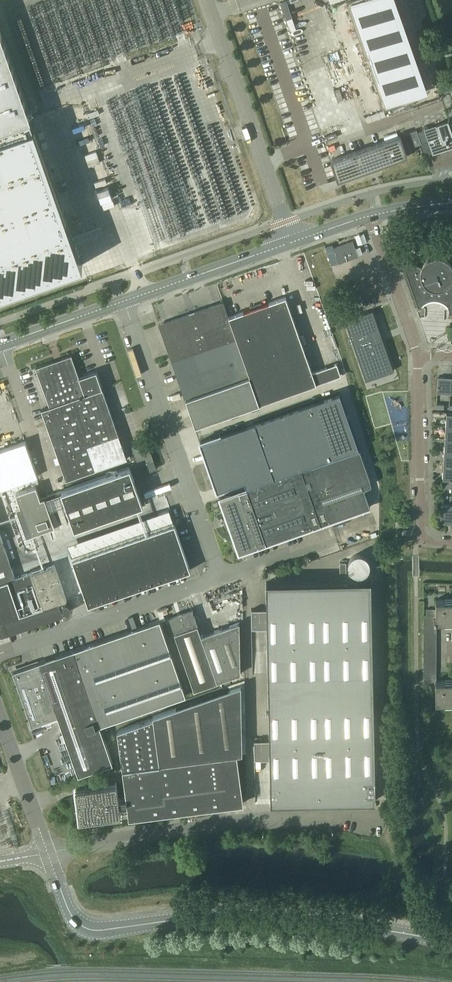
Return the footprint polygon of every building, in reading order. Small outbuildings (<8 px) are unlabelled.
[(350,3),(385,103),(425,89),(394,0),(358,0),(350,3)] [(83,264),(38,137),(34,126),(31,117),(0,29),(0,293),(83,264)] [(424,128),(424,129),(425,129),(430,145),(433,154),(451,148),(451,129),(449,120),(448,120),(437,124),(436,124),(437,125),(425,129),(425,128),(424,128)] [(417,129),(410,132),(415,146),(422,143),(417,129)] [(339,157),(331,160),(338,179),(338,180),(346,177),(361,172),(369,169),(376,166),(407,155),(400,136),(400,135),(399,136),(397,131),(384,136),(386,140),(339,157)] [(339,262),(358,255),(353,240),(334,247),(335,251),(336,254),(339,262)] [(451,313),(451,266),(451,265),(451,264),(450,263),(449,262),(448,261),(446,260),(445,259),(444,258),(442,258),(441,257),(439,257),(438,257),(437,257),(435,257),(434,257),(432,258),(431,258),(429,259),(428,259),(427,260),(426,261),(425,262),(424,263),(423,264),(422,266),(400,256),(418,308),(421,306),(422,306),(425,304),(426,303),(427,303),(428,302),(429,302),(431,301),(432,301),(433,301),(438,301),(439,301),(440,302),(442,303),(443,303),(444,304),(446,305),(447,306),(448,307),(448,308),(448,307),(449,308),(449,313),(451,313)] [(286,296),(229,317),(260,403),(341,375),(337,363),(312,372),(286,296)] [(260,403),(229,317),(224,302),(159,325),(166,342),(165,342),(166,343),(167,342),(179,379),(178,379),(185,399),(186,399),(196,426),(260,403)] [(353,317),(345,319),(366,380),(394,370),(384,340),(380,342),(377,335),(381,334),(373,310),(353,317)] [(36,368),(37,368),(47,398),(65,392),(68,400),(70,399),(86,394),(85,394),(102,388),(96,370),(79,376),(72,356),(72,355),(36,367),(36,368)] [(437,392),(450,393),(451,377),(451,379),(446,378),(446,377),(438,376),(437,392)] [(70,399),(74,412),(79,410),(83,421),(111,412),(103,389),(103,387),(102,388),(85,394),(86,394),(70,399)] [(42,410),(50,433),(78,423),(74,412),(70,399),(68,400),(65,392),(47,398),(50,406),(42,409),(42,410)] [(350,519),(349,514),(370,506),(364,488),(371,484),(369,476),(360,448),(358,444),(340,392),(200,441),(218,489),(245,480),(246,484),(247,488),(244,489),(220,497),(227,517),(223,518),(225,526),(230,524),(239,552),(279,538),(314,526),(330,520),(332,524),(332,525),(350,519)] [(50,433),(58,456),(89,445),(81,422),(83,421),(79,410),(74,412),(78,423),(50,433)] [(89,445),(91,444),(119,434),(111,412),(83,421),(81,422),(89,445)] [(119,434),(91,444),(96,459),(90,461),(93,470),(128,458),(127,457),(119,434)] [(144,463),(154,460),(147,440),(132,446),(142,473),(147,471),(144,463)] [(89,445),(58,456),(66,478),(66,479),(93,470),(90,461),(96,459),(91,444),(89,445)] [(444,464),(451,465),(451,452),(444,451),(444,464)] [(157,468),(154,460),(144,463),(147,471),(157,468)] [(444,464),(443,478),(451,478),(451,465),(444,464)] [(62,490),(75,527),(143,503),(130,466),(62,490)] [(51,527),(36,485),(16,492),(31,534),(51,527)] [(451,521),(451,494),(450,494),(450,503),(441,502),(440,520),(451,521)] [(76,567),(76,568),(84,592),(85,593),(89,605),(97,602),(114,596),(116,595),(137,588),(140,587),(163,579),(165,579),(182,573),(184,572),(191,570),(175,524),(175,523),(174,524),(169,510),(159,513),(164,527),(81,556),(76,567)] [(1,635),(19,629),(47,619),(60,614),(63,613),(62,608),(64,607),(64,608),(65,609),(65,610),(66,610),(66,611),(67,611),(68,612),(69,612),(70,611),(70,610),(71,609),(71,608),(71,607),(71,606),(71,605),(70,605),(70,604),(70,603),(69,603),(68,602),(67,601),(66,599),(67,599),(67,598),(55,563),(23,574),(15,577),(0,532),(0,631),(1,635)] [(370,565),(370,564),(370,563),(370,562),(369,561),(369,560),(369,559),(368,558),(367,557),(366,556),(365,555),(364,555),(363,554),(362,554),(361,554),(360,554),(359,554),(358,554),(357,554),(356,554),(355,554),(354,555),(353,555),(352,556),(352,557),(351,557),(350,558),(350,559),(349,560),(349,561),(349,562),(348,563),(348,564),(348,565),(349,567),(349,568),(349,569),(350,570),(351,571),(352,572),(353,573),(354,574),(355,574),(356,575),(358,575),(359,575),(361,575),(362,575),(363,574),(364,574),(365,573),(366,573),(367,572),(367,571),(368,570),(369,570),(369,569),(369,568),(370,567),(370,565)] [(252,620),(267,620),(269,739),(254,740),(254,753),(254,754),(255,782),(255,784),(255,798),(256,798),(255,751),(269,751),(270,753),(271,805),(271,802),(273,802),(273,798),(373,796),(373,800),(376,800),(371,579),(369,579),(369,586),(269,588),(269,581),(266,582),(267,608),(251,609),(252,628),(252,629),(252,658),(252,659),(252,674),(253,674),(252,620)] [(436,599),(436,615),(436,620),(451,620),(451,618),(451,599),(436,599)] [(170,618),(170,617),(195,690),(241,674),(240,622),(201,635),(192,609),(192,610),(170,618)] [(436,615),(424,615),(424,632),(436,632),(436,629),(436,620),(436,615)] [(25,665),(24,667),(14,670),(32,724),(58,715),(79,775),(113,763),(100,725),(186,696),(160,620),(31,664),(29,664),(25,665)] [(424,682),(435,682),(435,680),(436,680),(436,668),(424,668),(424,682)] [(87,786),(86,786),(86,787),(77,788),(76,788),(77,788),(78,798),(77,798),(78,798),(79,808),(81,817),(80,818),(81,818),(90,816),(90,817),(91,817),(91,816),(95,816),(96,821),(101,820),(100,816),(101,816),(101,815),(110,814),(111,814),(120,813),(121,813),(121,812),(120,812),(119,803),(127,801),(129,818),(226,805),(244,802),(237,753),(246,752),(246,733),(245,680),(229,685),(229,687),(153,716),(153,717),(117,730),(126,797),(118,798),(118,793),(118,792),(116,783),(117,783),(117,782),(116,783),(107,784),(106,784),(97,785),(96,785),(96,786),(87,787),(87,786)] [(435,682),(436,701),(451,701),(451,680),(436,680),(435,680),(435,682)]
